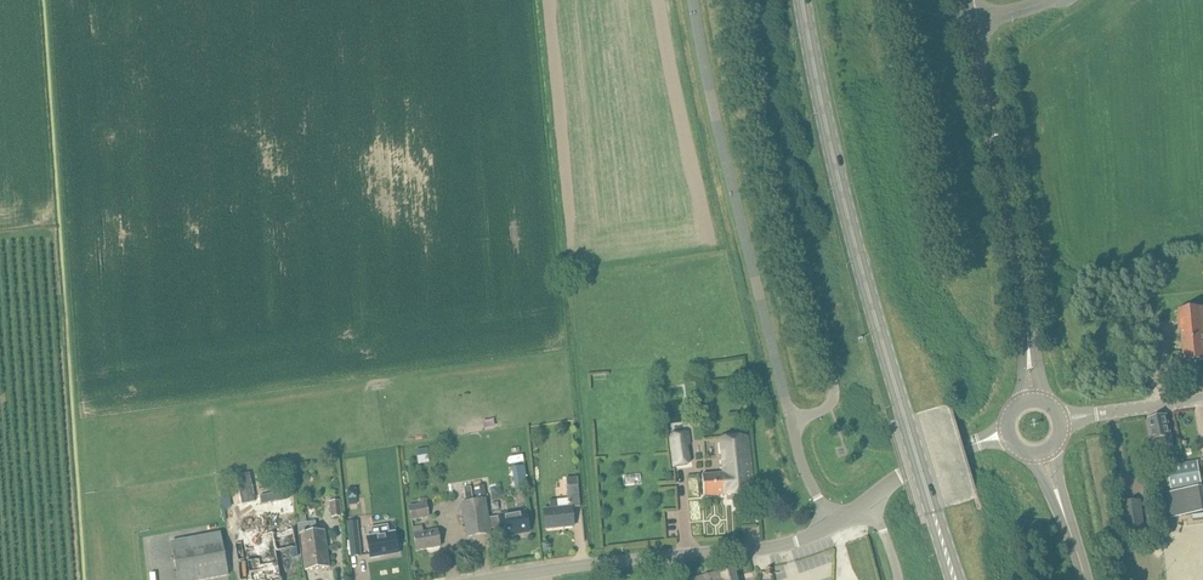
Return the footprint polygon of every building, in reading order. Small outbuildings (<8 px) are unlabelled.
[(1182,310),(1179,310),(1183,349),(1184,361),(1202,359),(1202,308),(1182,310)] [(1173,445),(1169,426),(1167,415),(1148,419),(1152,440),(1160,439),(1162,447),(1173,445)] [(687,445),(691,445),(690,432),(671,435),(675,467),(690,465),(687,445)] [(748,437),(724,439),(720,439),(723,474),(702,476),(702,485),(703,497),(753,493),(748,437)] [(427,449),(417,450),(419,464),(429,462),(427,449)] [(1167,466),(1171,489),(1201,483),(1197,461),(1167,466)] [(524,464),(510,467),(513,489),(527,487),(524,464)] [(256,501),(251,472),(236,474),(242,504),(256,501)] [(573,526),(572,514),(571,507),(580,506),(577,484),(566,486),(568,507),(557,508),(556,499),(549,500),(550,509),(544,510),(546,529),(573,526)] [(471,487),(464,488),(466,503),(473,501),(471,487)] [(1171,518),(1202,512),(1202,508),(1200,487),(1167,492),(1171,518)] [(347,499),(356,498),(355,490),(346,491),(347,499)] [(290,491),(261,496),(262,505),(291,500),(290,491)] [(737,513),(746,512),(745,498),(735,499),(737,513)] [(466,503),(462,503),(465,525),(467,537),(490,533),(489,529),(487,518),(484,500),(473,501),(466,503)] [(1141,500),(1123,502),(1126,533),(1145,531),(1141,500)] [(331,503),(329,504),(331,518),(342,517),(340,502),(331,503)] [(409,505),(411,520),(430,517),(428,503),(409,505)] [(499,516),(487,518),(489,529),(501,527),(502,533),(503,536),(515,534),(529,532),(527,520),(526,511),(499,516)] [(324,531),(318,532),(316,521),(297,524),(298,534),(300,534),(300,535),(305,570),(329,567),(327,555),(326,547),(324,531)] [(361,555),(359,540),(357,540),(355,526),(347,527),(351,557),(361,555)] [(440,546),(438,534),(438,530),(423,532),(422,526),(413,528),(417,551),(440,546)] [(243,537),(252,579),(283,579),(276,544),(291,541),(289,530),(274,532),(273,531),(243,537)] [(398,550),(395,538),(394,532),(367,537),(371,559),(382,557),(381,553),(398,550)] [(226,564),(220,534),(171,543),(178,579),(204,579),(228,575),(226,564)] [(734,569),(692,579),(736,579),(734,569)]
